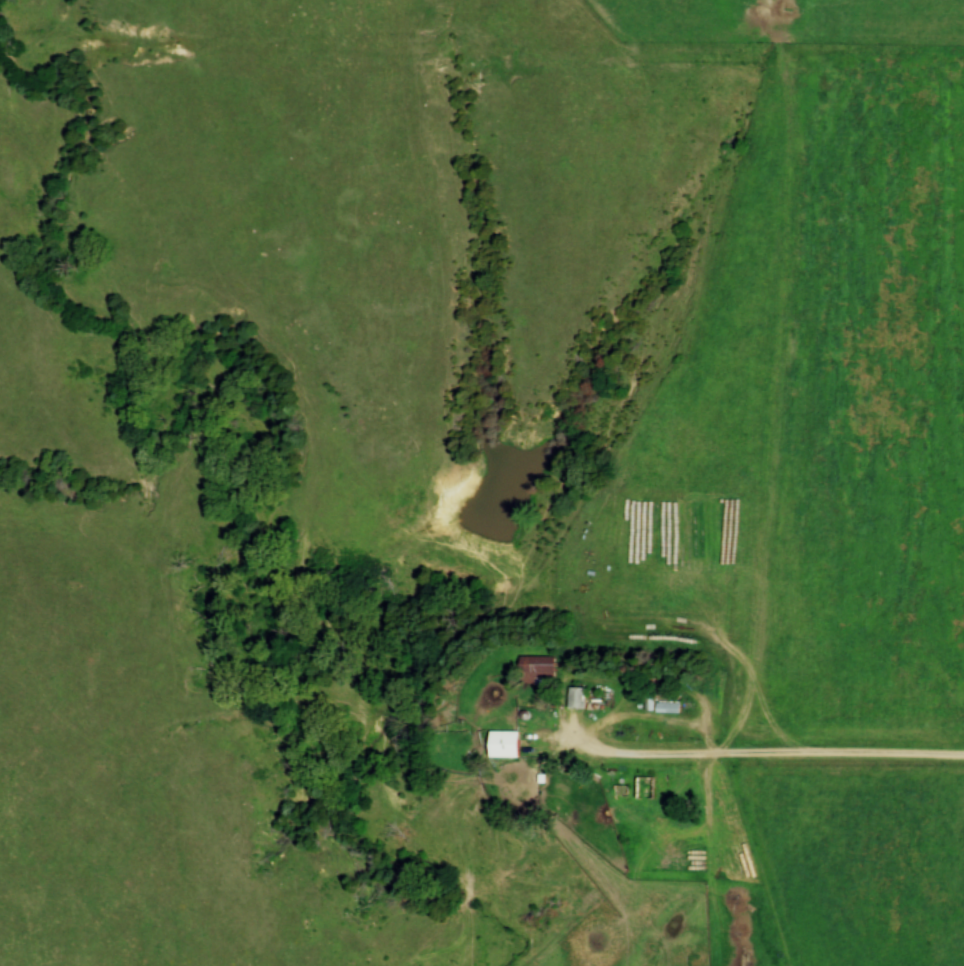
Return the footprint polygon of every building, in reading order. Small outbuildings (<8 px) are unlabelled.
[(553,657),(518,657),(518,683),(553,683),(553,657)] [(586,709),(586,688),(568,688),(568,709),(586,709)] [(679,704),(657,704),(657,713),(679,713),(679,704)] [(518,732),(489,732),(489,758),(518,758),(518,732)]
